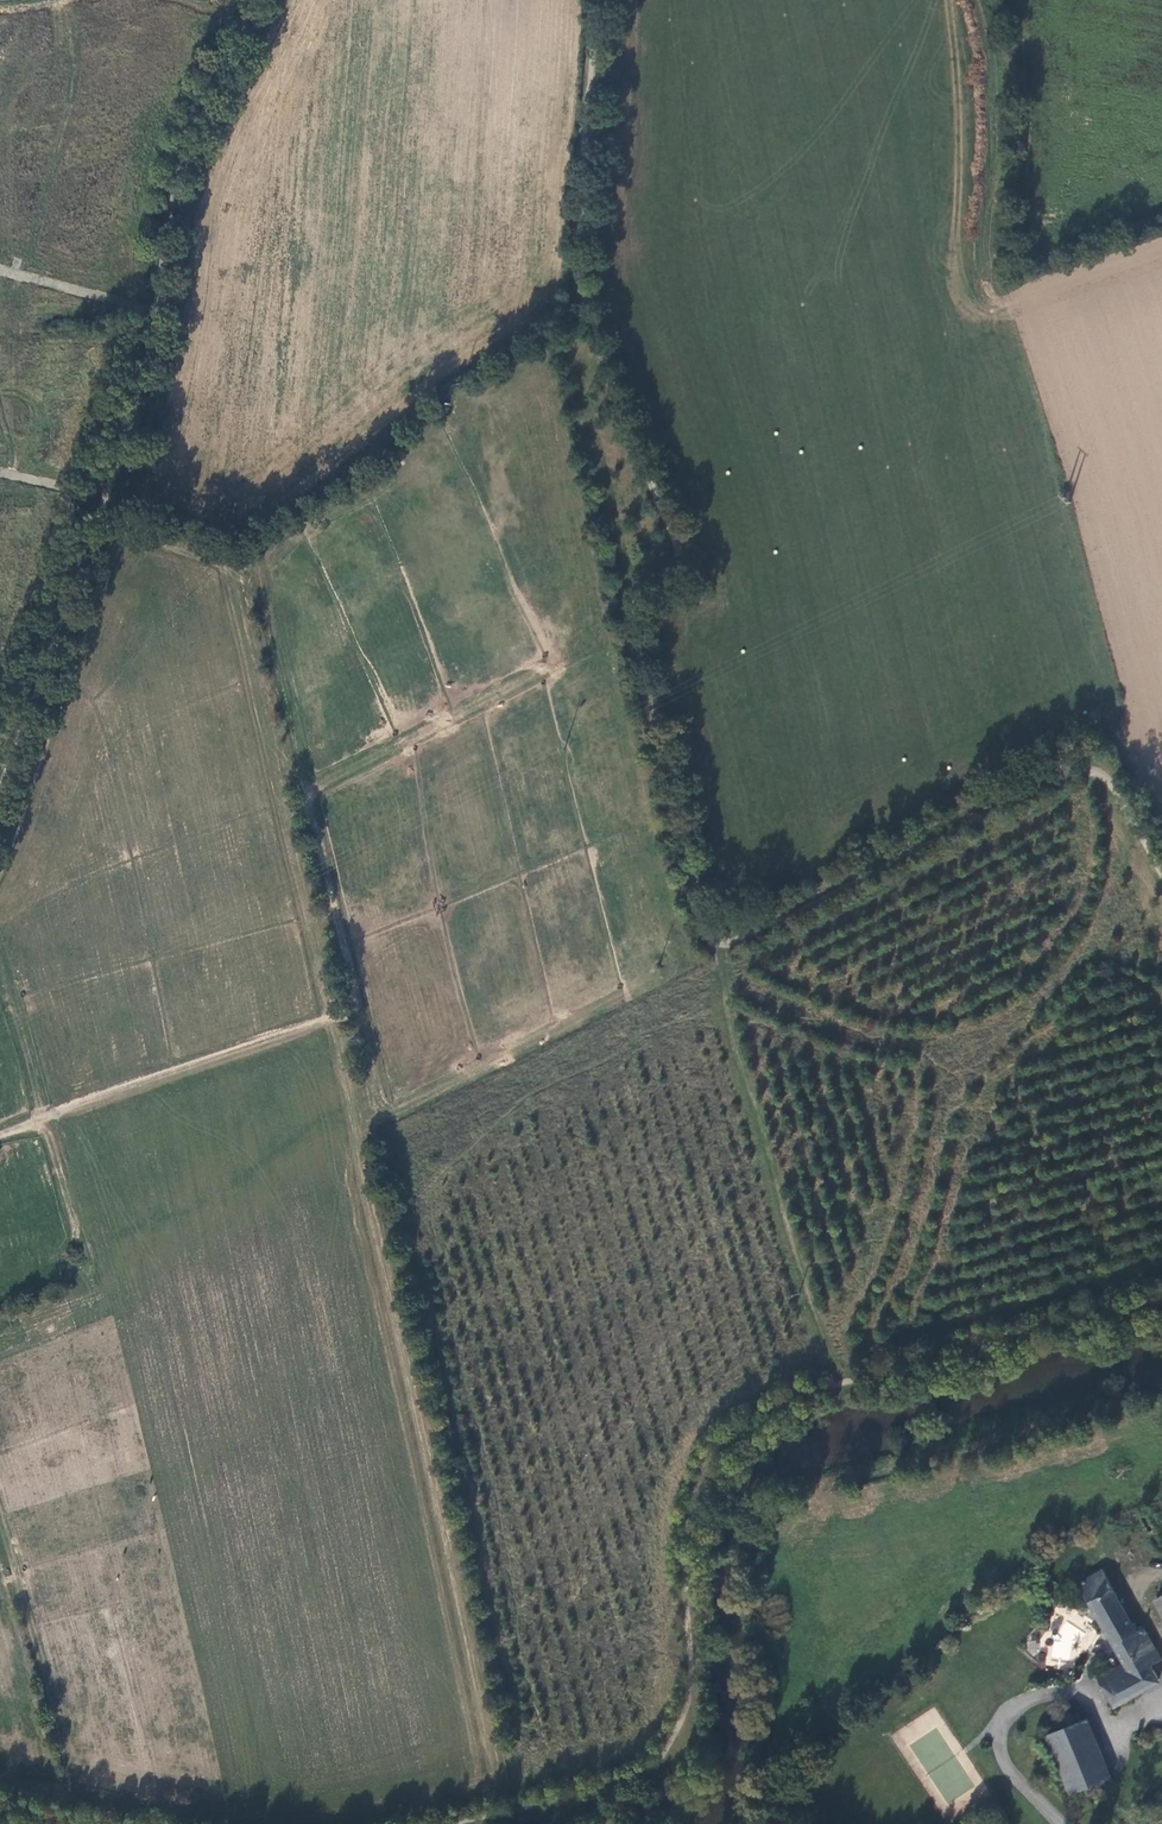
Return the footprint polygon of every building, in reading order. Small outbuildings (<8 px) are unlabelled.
[(1103,1570),(1078,1585),(1123,1664),(1099,1678),(1115,1709),(1157,1686),(1160,1682),(1152,1667),(1161,1661),(1143,1629),(1137,1632),(1103,1570)] [(1086,1720),(1046,1735),(1071,1793),(1111,1779),(1086,1720)]
